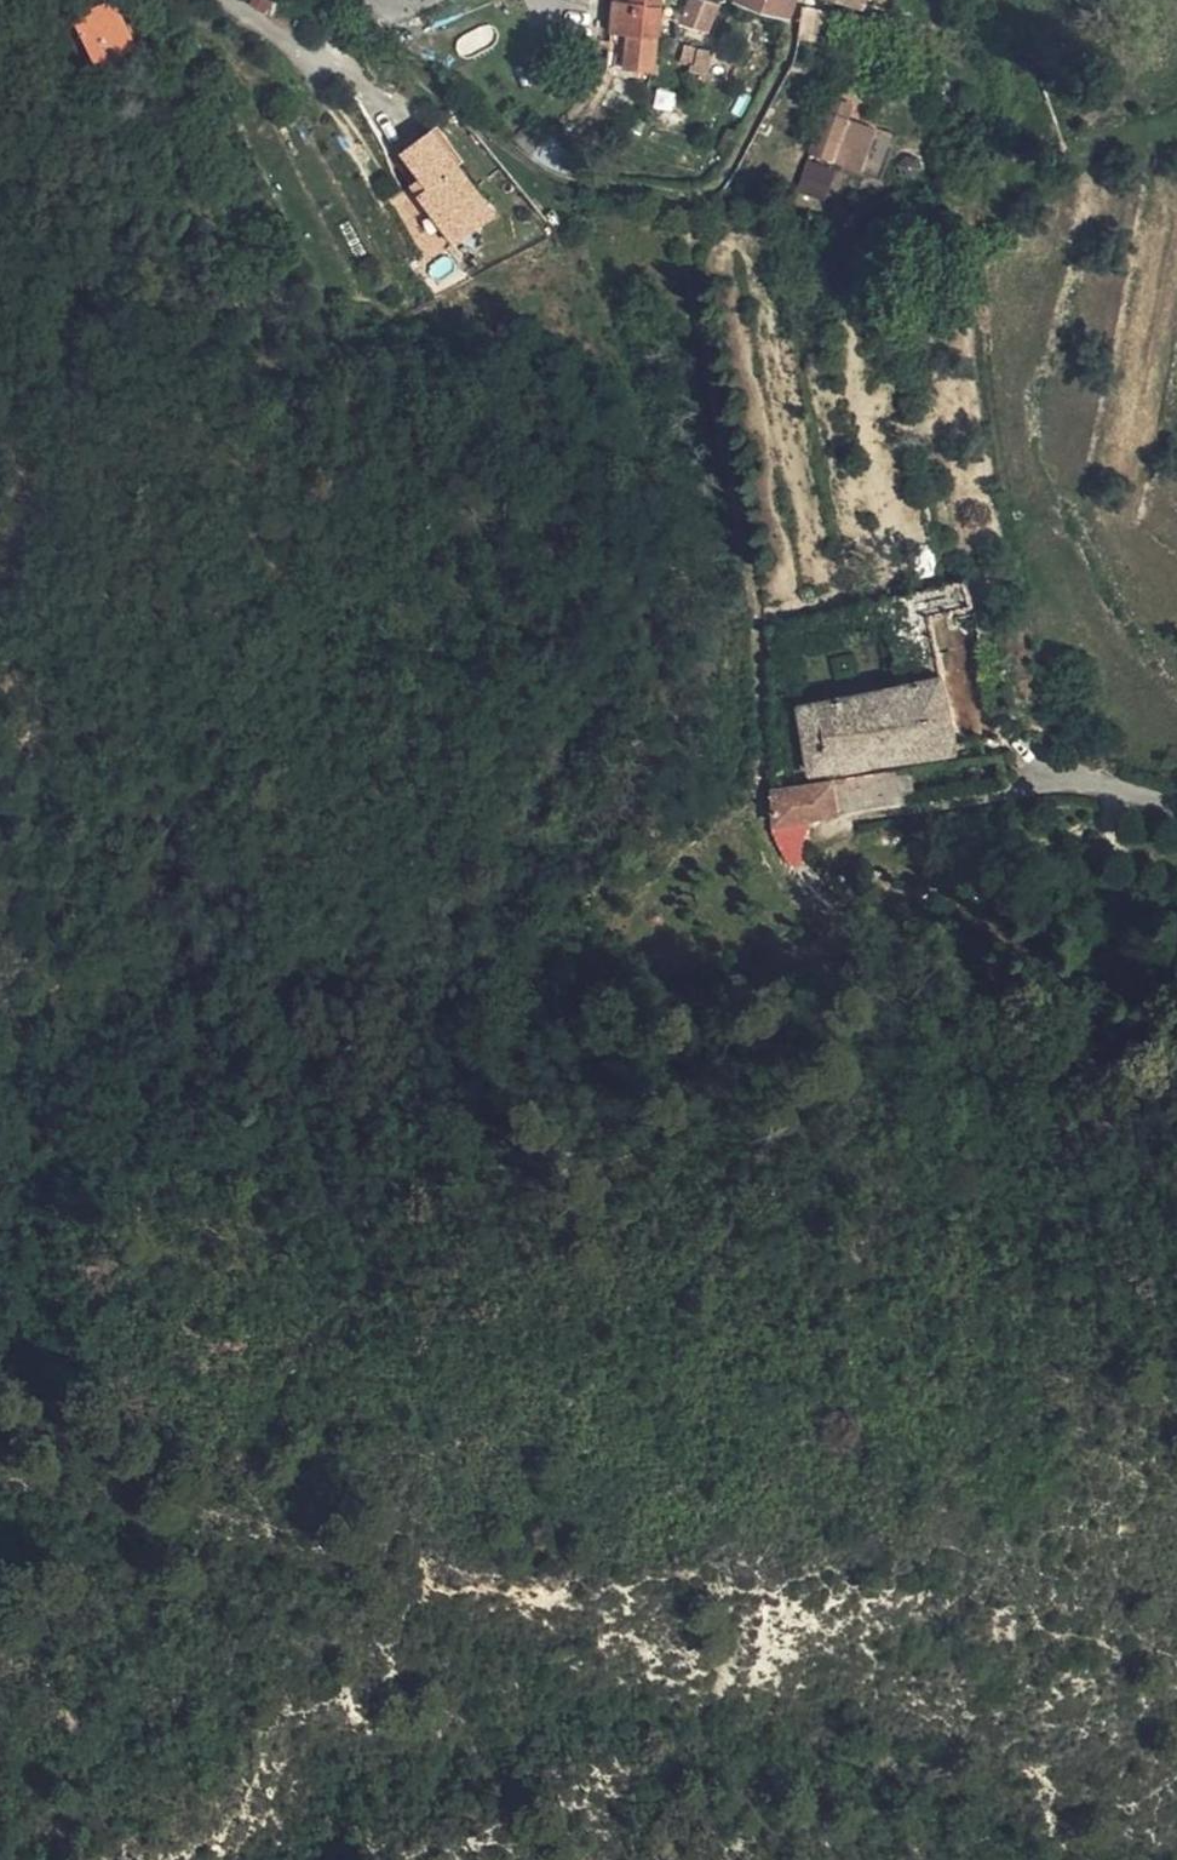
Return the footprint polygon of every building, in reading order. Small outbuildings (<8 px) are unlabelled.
[(107,50),(100,55),(112,73),(132,59),(123,42),(155,22),(142,0),(78,0),(107,50)] [(654,22),(656,5),(657,0),(613,0),(606,18),(624,22),(617,51),(633,54),(649,57),(654,22)] [(718,0),(657,0),(656,5),(694,15),(692,23),(698,25),(701,20),(705,22),(718,0)] [(600,48),(597,58),(631,65),(633,54),(617,51),(600,48)] [(805,144),(835,153),(848,113),(836,110),(839,99),(823,94),(821,100),(815,98),(813,105),(816,107),(805,144)] [(848,113),(835,153),(851,157),(863,117),(848,113)] [(475,225),(501,207),(450,126),(414,147),(432,176),(425,181),(454,226),(470,217),(475,225)] [(805,158),(796,189),(824,197),(833,166),(805,158)] [(796,193),(794,202),(834,211),(844,169),(835,167),(828,200),(796,193)] [(508,216),(501,207),(475,225),(470,217),(454,226),(425,181),(413,188),(455,251),(508,216)] [(979,571),(898,593),(916,676),(816,702),(834,768),(977,738),(949,616),(986,606),(979,571)] [(927,763),(847,776),(852,810),(933,795),(927,763)] [(847,776),(793,785),(796,820),(852,810),(847,776)]
